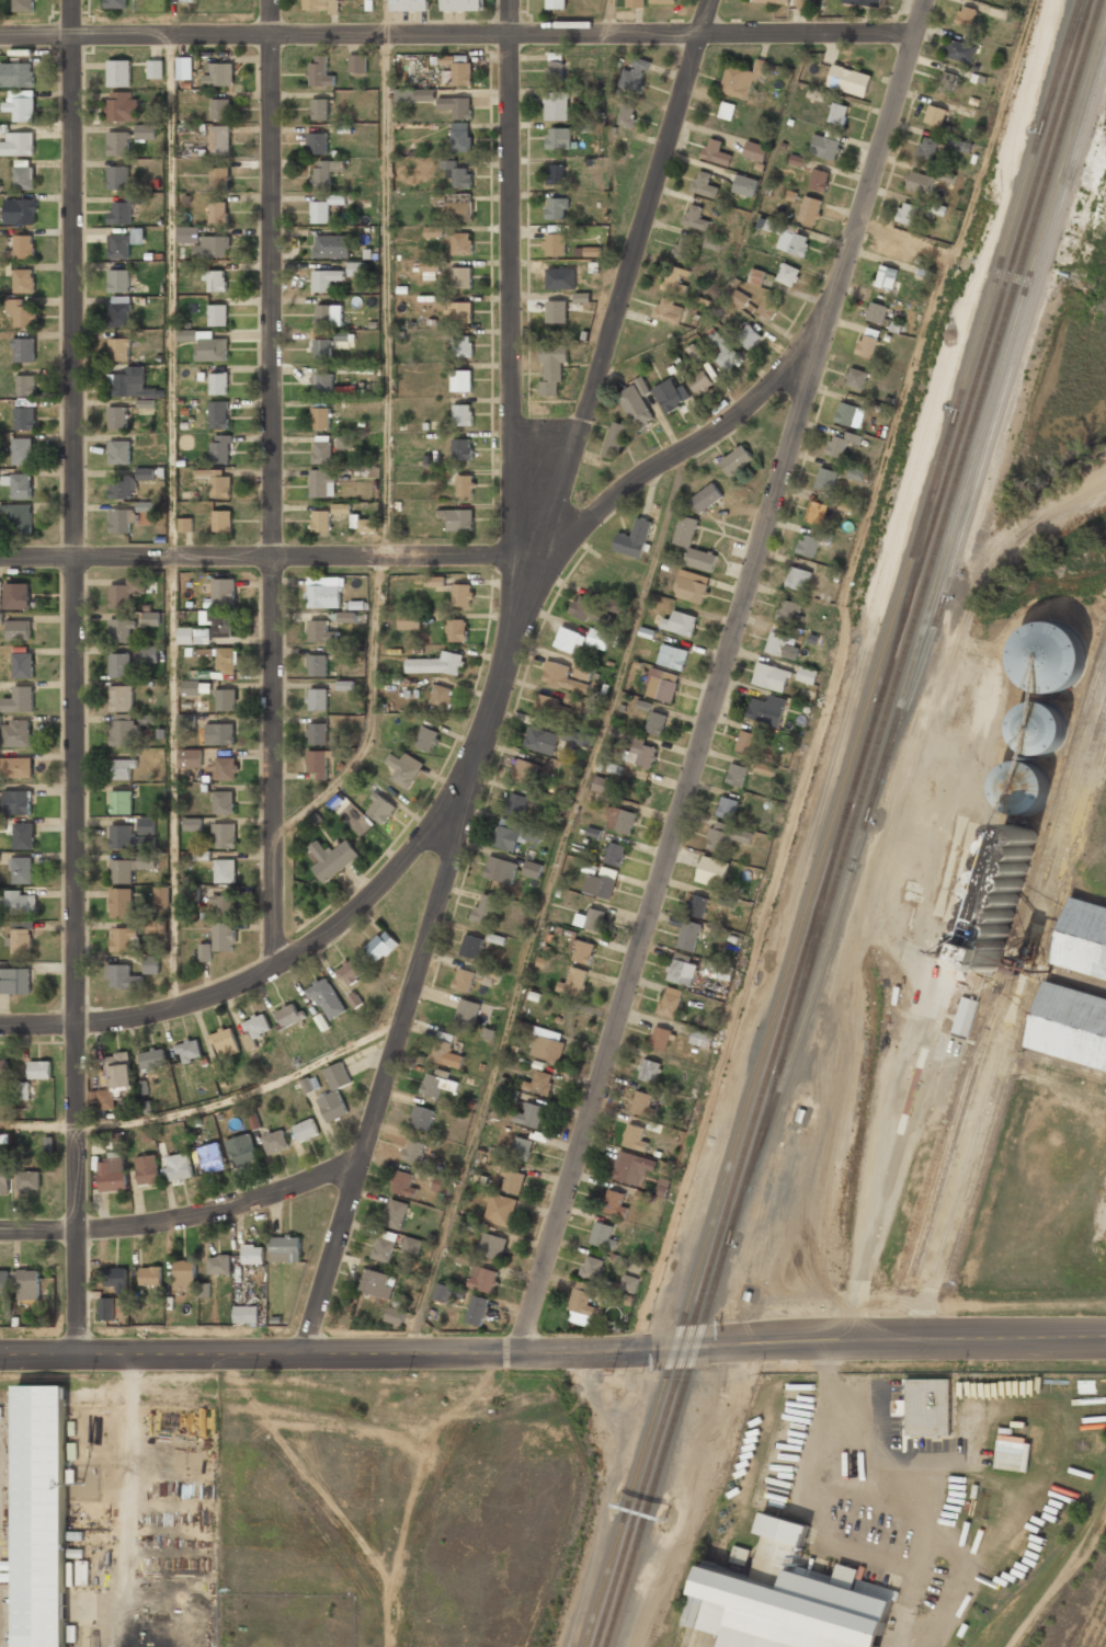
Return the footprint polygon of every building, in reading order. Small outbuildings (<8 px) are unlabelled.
[(31,0),(13,0),(13,11),(31,11),(31,0)] [(126,0),(105,0),(105,9),(126,9),(126,0)] [(303,11),(338,11),(338,0),(303,0),(303,11)] [(430,11),(430,0),(391,0),(391,11),(430,11)] [(482,10),(482,0),(442,0),(442,10),(482,10)] [(566,9),(566,0),(545,0),(545,9),(566,9)] [(809,0),(797,0),(797,8),(809,8),(809,0)] [(977,9),(960,3),(955,23),(971,28),(977,9)] [(971,64),(977,46),(950,38),(945,56),(971,64)] [(367,54),(349,54),(349,71),(367,71),(367,54)] [(309,84),(334,84),(334,72),(328,72),(328,55),(309,55),(309,84)] [(192,57),(175,56),(174,78),(191,78),(192,57)] [(472,83),(472,60),(454,60),(454,56),(442,56),(442,66),(451,66),(451,83),(472,83)] [(625,87),(641,90),(648,59),(631,56),(625,87)] [(720,90),(748,99),(754,77),(762,79),(768,60),(757,57),(753,71),(728,64),(720,90)] [(129,85),(129,58),(107,58),(107,85),(129,85)] [(148,77),(162,77),(162,58),(148,58),(148,77)] [(233,84),(233,61),(205,61),(205,84),(233,84)] [(33,85),(33,62),(0,62),(0,85),(33,85)] [(873,75),(833,64),(826,85),(865,98),(873,75)] [(959,76),(943,70),(936,89),(953,94),(959,76)] [(394,101),(434,101),(434,88),(394,88),(394,101)] [(826,92),(809,89),(807,98),(824,101),(826,92)] [(137,119),(137,91),(107,91),(107,119),(137,119)] [(544,92),(544,118),(568,118),(568,92),(544,92)] [(13,121),(34,121),(33,93),(3,94),(3,111),(13,111),(13,121)] [(229,119),(229,98),(212,98),(212,119),(229,119)] [(328,118),(328,98),(310,98),(310,118),(328,118)] [(451,117),(470,117),(470,98),(438,98),(438,108),(451,108),(451,117)] [(732,120),(736,105),(722,101),(718,117),(732,120)] [(635,126),(637,103),(620,102),(618,125),(635,126)] [(850,105),(832,102),(829,122),(845,125),(850,105)] [(923,122),(940,127),(946,108),(928,103),(923,122)] [(470,123),(451,123),(451,151),(470,151),(470,123)] [(155,141),(155,124),(136,125),(136,141),(155,141)] [(229,153),(229,125),(210,125),(210,153),(229,153)] [(546,148),(571,148),(571,126),(546,126),(546,148)] [(106,155),(129,155),(129,130),(106,130),(106,155)] [(33,131),(8,131),(8,141),(0,141),(0,155),(33,155),(33,131)] [(328,131),(309,131),(309,152),(328,152),(328,131)] [(841,139),(814,133),(810,153),(836,160),(841,139)] [(934,160),(938,139),(921,135),(916,156),(934,160)] [(723,140),(708,136),(703,158),(729,165),(732,153),(720,150),(723,140)] [(946,147),(970,153),(973,142),(949,136),(946,147)] [(767,146),(749,140),(743,155),(763,161),(767,146)] [(804,167),(807,159),(791,155),(789,162),(804,167)] [(330,186),(330,170),(343,170),(343,159),(312,159),(312,186),(330,186)] [(452,186),(471,186),(471,168),(455,168),(455,159),(442,159),(442,168),(452,168),(452,186)] [(565,183),(565,162),(547,162),(547,183),(565,183)] [(128,164),(107,164),(107,188),(128,188),(128,164)] [(33,188),(33,165),(14,165),(14,188),(33,188)] [(210,165),(210,184),(228,184),(228,165),(210,165)] [(691,190),(716,197),(719,186),(709,183),(712,173),(698,168),(691,190)] [(830,171),(813,168),(809,187),(825,191),(830,171)] [(905,187),(931,193),(935,175),(909,171),(905,187)] [(938,180),(954,183),(955,173),(939,171),(938,180)] [(759,179),(737,172),(731,190),(753,196),(759,179)] [(471,219),(471,192),(435,192),(435,203),(449,203),(449,219),(471,219)] [(310,199),(310,222),(330,222),(330,203),(345,203),(345,193),(328,193),(328,199),(310,199)] [(816,225),(824,199),(805,194),(797,218),(816,225)] [(568,196),(547,196),(547,217),(568,217),(568,196)] [(110,197),(110,222),(133,222),(133,197),(110,197)] [(36,198),(5,198),(5,225),(36,225),(36,198)] [(227,199),(207,199),(207,220),(227,220),(227,199)] [(912,225),(917,205),(900,201),(894,220),(912,225)] [(704,208),(691,202),(681,219),(705,232),(710,221),(699,216),(704,208)] [(927,211),(945,215),(947,206),(929,202),(927,211)] [(811,233),(783,225),(776,247),(803,256),(811,233)] [(109,256),(129,256),(129,243),(145,243),(145,226),(132,226),(132,233),(109,233),(109,256)] [(200,243),(200,227),(178,226),(177,242),(200,243)] [(442,226),(424,227),(424,237),(442,237),(442,226)] [(566,231),(554,231),(554,226),(544,226),(544,254),(566,254),(566,231)] [(452,253),(472,253),(472,231),(452,231),(452,253)] [(349,233),(313,233),(313,256),(349,256),(349,233)] [(34,235),(14,235),(14,248),(5,248),(5,258),(34,258),(34,235)] [(193,256),(228,256),(228,235),(193,235),(193,256)] [(672,255),(686,259),(692,238),(676,235),(672,255)] [(703,247),(720,251),(722,240),(705,237),(703,247)] [(575,256),(602,256),(602,247),(574,247),(575,256)] [(439,261),(420,261),(420,271),(439,271),(439,261)] [(801,270),(784,261),(776,278),(793,286),(801,270)] [(349,274),(363,274),(363,263),(349,263),(349,274)] [(662,286),(681,290),(686,268),(668,263),(662,286)] [(875,285),(893,289),(898,267),(879,264),(875,285)] [(452,287),(471,287),(471,265),(452,265),(452,287)] [(14,267),(14,291),(34,291),(34,267),(14,267)] [(129,268),(109,268),(109,293),(129,293),(129,268)] [(344,268),(311,268),(311,290),(331,290),(331,279),(344,279),(344,268)] [(764,272),(753,268),(750,281),(761,284),(764,272)] [(205,291),(226,291),(226,271),(205,271),(205,291)] [(732,298),(743,306),(749,298),(737,290),(732,298)] [(753,308),(767,321),(780,306),(767,294),(753,308)] [(653,314),(676,324),(685,305),(662,295),(653,314)] [(130,296),(110,296),(110,325),(129,325),(130,296)] [(15,325),(36,325),(36,306),(24,306),(24,298),(8,298),(8,313),(15,313),(15,325)] [(445,319),(472,319),(472,299),(445,299),(445,319)] [(546,322),(567,322),(567,299),(546,299),(546,322)] [(864,319),(881,325),(888,307),(870,301),(864,319)] [(208,304),(208,324),(227,324),(227,304),(208,304)] [(313,325),(342,325),(342,304),(313,304),(313,325)] [(750,351),(763,338),(748,322),(734,335),(750,351)] [(855,352),(871,357),(880,331),(864,325),(855,352)] [(727,369),(741,355),(712,327),(706,333),(722,350),(714,357),(727,369)] [(228,339),(214,339),(214,330),(180,330),(180,339),(195,339),(195,359),(228,359),(228,339)] [(472,356),(472,335),(452,335),(452,356),(472,356)] [(33,336),(12,336),(12,362),(33,362),(33,336)] [(109,359),(129,359),(129,338),(109,338),(109,359)] [(331,339),(313,339),(313,359),(331,359),(331,339)] [(560,394),(560,362),(568,362),(568,344),(540,344),(540,394),(560,394)] [(145,365),(125,365),(125,373),(114,373),(114,396),(139,396),(139,411),(156,411),(156,387),(145,387),(145,365)] [(862,389),(867,370),(850,366),(844,384),(862,389)] [(471,390),(471,368),(451,368),(451,390),(471,390)] [(688,380),(700,396),(715,384),(703,368),(688,380)] [(209,393),(228,393),(228,371),(209,371),(209,393)] [(332,392),(332,373),(313,373),(313,392),(332,392)] [(16,375),(16,396),(36,396),(36,375),(16,375)] [(654,386),(664,411),(685,403),(675,377),(654,386)] [(649,390),(642,378),(617,392),(638,428),(655,419),(641,394),(649,390)] [(335,386),(335,395),(356,395),(356,386),(335,386)] [(209,400),(209,427),(228,427),(228,400),(209,400)] [(863,408),(842,400),(834,420),(856,427),(863,408)] [(472,424),(472,402),(453,402),(453,424),(472,424)] [(311,427),(330,427),(330,404),(311,404),(311,427)] [(109,428),(126,428),(126,405),(109,405),(109,428)] [(15,430),(35,430),(35,408),(15,408),(15,430)] [(611,457),(630,430),(618,421),(598,449),(611,457)] [(844,437),(831,433),(824,453),(842,458),(847,439),(857,443),(859,435),(845,431),(844,437)] [(210,433),(210,461),(229,461),(229,433),(210,433)] [(312,461),(331,461),(331,433),(312,433),(312,461)] [(337,448),(354,448),(355,435),(337,434),(337,448)] [(12,465),(32,465),(32,437),(12,437),(12,465)] [(472,458),(472,437),(452,437),(452,458),(472,458)] [(129,438),(109,438),(109,462),(129,462),(129,438)] [(719,460),(731,476),(753,458),(742,443),(719,460)] [(839,471),(820,466),(814,487),(833,492),(839,471)] [(155,468),(137,468),(137,481),(155,480),(155,468)] [(334,468),(310,468),(310,495),(334,495),(334,468)] [(861,480),(863,470),(849,469),(848,479),(861,480)] [(457,495),(474,495),(474,472),(457,472),(457,495)] [(30,473),(11,473),(11,499),(30,499),(30,473)] [(230,497),(230,473),(212,473),(212,497),(230,497)] [(109,497),(132,497),(132,476),(109,476),(109,497)] [(689,497),(700,513),(723,496),(712,481),(689,497)] [(805,519),(821,525),(828,504),(811,499),(805,519)] [(838,509),(853,513),(855,504),(840,501),(838,509)] [(12,504),(12,530),(31,530),(31,504),(12,504)] [(133,531),(133,507),(110,507),(110,531),(133,531)] [(437,507),(437,518),(448,518),(448,529),(472,529),(472,507),(437,507)] [(231,510),(214,510),(214,530),(231,530),(231,510)] [(330,510),(312,510),(312,531),(330,531),(330,510)] [(691,547),(698,519),(681,515),(673,542),(688,547),(684,562),(712,571),(718,553),(691,547)] [(613,549),(641,558),(652,522),(637,517),(631,535),(617,531),(613,549)] [(178,518),(179,532),(193,531),(193,518),(178,518)] [(376,531),(376,518),(358,518),(358,531),(376,531)] [(814,557),(820,537),(801,531),(796,551),(814,557)] [(785,585),(806,592),(811,571),(790,564),(785,585)] [(703,604),(711,577),(682,568),(673,593),(703,604)] [(129,593),(145,593),(145,575),(126,575),(126,584),(110,584),(110,607),(129,607),(129,593)] [(307,606),(342,606),(342,575),(307,575),(307,606)] [(235,577),(213,577),(213,606),(235,606),(235,577)] [(474,604),(474,583),(453,582),(453,604),(474,604)] [(30,583),(10,583),(10,609),(30,609),(30,583)] [(611,613),(580,594),(571,608),(602,628),(611,613)] [(628,602),(604,596),(601,608),(624,615),(628,602)] [(795,624),(801,604),(782,597),(776,617),(795,624)] [(697,615),(674,609),(672,618),(662,617),(660,627),(693,636),(697,615)] [(160,612),(144,611),(143,626),(160,626),(160,612)] [(233,611),(206,611),(206,621),(212,621),(212,636),(233,636),(233,611)] [(338,622),(355,622),(356,613),(338,613),(338,622)] [(399,627),(419,627),(419,613),(399,613),(399,627)] [(1091,675),(1069,615),(1007,638),(1029,698),(1091,675)] [(466,617),(446,617),(446,640),(466,640),(466,617)] [(111,641),(132,641),(132,618),(111,618),(111,641)] [(337,629),(328,629),(328,618),(309,618),(309,640),(337,640),(337,629)] [(5,620),(5,640),(31,640),(31,620),(5,620)] [(588,637),(562,625),(554,644),(574,654),(580,640),(604,650),(611,633),(592,626),(588,637)] [(180,641),(193,641),(193,627),(180,627),(180,641)] [(764,651),(784,656),(790,636),(771,630),(764,651)] [(681,671),(688,650),(663,642),(655,662),(681,671)] [(140,646),(140,662),(159,662),(159,646),(140,646)] [(235,647),(197,647),(197,657),(216,657),(216,672),(235,672),(235,647)] [(14,677),(33,677),(33,651),(14,651),(14,677)] [(442,657),(406,657),(406,672),(463,672),(463,651),(442,651),(442,657)] [(129,652),(109,652),(109,675),(129,675),(129,652)] [(327,654),(307,654),(307,675),(327,675),(327,654)] [(568,677),(571,664),(545,659),(540,682),(588,691),(590,682),(568,677)] [(594,664),(578,659),(573,676),(590,681),(594,664)] [(784,693),(790,671),(757,661),(752,683),(784,693)] [(680,675),(652,666),(643,694),(671,704),(680,675)] [(818,670),(799,666),(797,681),(815,684),(818,670)] [(208,694),(209,682),(183,681),(182,693),(208,694)] [(429,706),(449,710),(454,688),(434,683),(429,706)] [(111,710),(133,710),(133,684),(111,684),(111,710)] [(33,711),(33,686),(13,686),(13,698),(2,698),(2,711),(33,711)] [(216,709),(235,709),(235,688),(216,688),(216,709)] [(328,688),(307,688),(307,709),(328,709),(328,688)] [(583,698),(567,691),(563,700),(580,706),(583,698)] [(777,728),(787,699),(771,694),(767,701),(752,696),(745,716),(777,728)] [(554,711),(554,695),(538,695),(538,711),(554,711)] [(1073,740),(1056,702),(1047,706),(1045,699),(1009,715),(1028,760),(1073,740)] [(652,703),(638,700),(636,708),(650,712),(652,703)] [(661,734),(668,714),(651,710),(645,729),(661,734)] [(125,743),(125,734),(134,734),(134,718),(110,718),(110,743),(125,743)] [(0,720),(0,745),(30,745),(30,720),(0,720)] [(233,722),(205,722),(205,743),(233,743),(233,722)] [(308,744),(328,744),(328,722),(308,722),(308,744)] [(414,743),(431,752),(441,731),(423,723),(414,743)] [(559,733),(529,724),(523,746),(552,756),(559,733)] [(736,748),(753,755),(760,734),(742,729),(736,748)] [(655,746),(645,744),(647,734),(627,731),(623,760),(652,766),(655,746)] [(180,766),(201,765),(199,748),(180,750),(180,766)] [(307,774),(328,774),(328,750),(307,750),(307,774)] [(424,763),(406,751),(400,758),(391,752),(386,760),(397,768),(391,777),(409,788),(424,763)] [(236,778),(236,755),(216,755),(216,778),(236,778)] [(0,756),(0,775),(32,775),(32,756),(0,756)] [(534,785),(540,765),(518,757),(511,778),(534,785)] [(133,758),(110,758),(110,779),(133,779),(133,758)] [(1000,813),(1049,810),(1046,767),(1033,768),(1032,761),(997,763),(1000,813)] [(725,782),(742,788),(750,767),(731,762),(725,782)] [(776,766),(756,762),(754,771),(775,775),(776,766)] [(614,781),(596,775),(592,789),(610,795),(614,781)] [(31,789),(3,789),(3,813),(31,813),(31,789)] [(214,812),(233,812),(233,789),(214,789),(214,812)] [(132,790),(110,790),(110,814),(132,814),(132,790)] [(361,836),(374,823),(340,790),(328,802),(361,836)] [(531,798),(512,791),(504,812),(523,820),(531,798)] [(396,805),(377,792),(364,811),(383,824),(396,805)] [(733,820),(740,801),(721,794),(716,814),(733,820)] [(634,809),(605,809),(605,831),(634,831),(634,809)] [(153,833),(153,816),(140,816),(140,833),(153,833)] [(184,831),(202,831),(202,818),(184,818),(184,831)] [(540,834),(500,820),(492,844),(515,850),(520,838),(537,844),(540,834)] [(752,830),(711,821),(706,847),(725,851),(728,838),(750,844),(752,830)] [(33,848),(33,822),(14,822),(14,848),(33,848)] [(235,822),(213,822),(213,847),(235,847),(235,822)] [(109,825),(109,848),(135,848),(135,825),(109,825)] [(360,855),(345,836),(327,850),(318,839),(308,846),(318,859),(310,865),(324,882),(360,855)] [(620,867),(626,846),(608,842),(603,861),(620,867)] [(483,874),(512,883),(518,862),(489,854),(483,874)] [(722,888),(730,862),(703,855),(696,880),(722,888)] [(12,883),(32,883),(32,856),(12,856),(12,883)] [(155,868),(155,857),(111,857),(111,882),(133,882),(133,868),(155,868)] [(235,857),(214,857),(214,881),(235,881),(235,857)] [(541,866),(526,860),(523,871),(538,877),(541,866)] [(616,879),(590,871),(583,891),(611,899),(616,879)] [(169,902),(169,885),(155,885),(155,902),(169,902)] [(111,916),(132,916),(132,888),(111,888),(111,916)] [(36,914),(36,891),(5,891),(5,914),(36,914)] [(471,918),(490,924),(499,897),(479,891),(471,918)] [(708,897),(693,893),(686,913),(703,917),(708,897)] [(737,897),(722,893),(719,903),(734,907),(737,897)] [(212,915),(236,915),(236,894),(212,894),(212,915)] [(1069,900),(1051,965),(1105,979),(1105,909),(1069,900)] [(577,916),(578,930),(604,927),(602,908),(588,910),(589,914),(577,916)] [(694,951),(702,925),(684,919),(676,946),(694,951)] [(214,950),(235,950),(235,922),(214,922),(214,950)] [(111,950),(136,950),(136,927),(111,927),(111,950)] [(31,953),(31,928),(12,928),(12,953),(31,953)] [(398,942),(383,929),(364,950),(378,963),(398,942)] [(483,938),(466,933),(459,953),(478,959),(483,938)] [(593,961),(592,941),(573,942),(574,962),(593,961)] [(199,961),(211,961),(212,944),(199,943),(199,961)] [(160,974),(159,955),(144,956),(144,974),(160,974)] [(351,956),(334,969),(349,986),(364,973),(351,956)] [(696,960),(671,958),(668,982),(693,984),(696,960)] [(706,973),(729,981),(733,971),(709,963),(706,973)] [(105,964),(105,979),(111,979),(111,987),(140,987),(140,975),(129,975),(129,964),(105,964)] [(452,987),(469,993),(476,971),(457,967),(452,987)] [(31,993),(31,968),(0,968),(0,993),(31,993)] [(559,981),(556,991),(581,996),(586,975),(569,971),(567,982),(559,981)] [(306,991),(331,1021),(347,1007),(321,976),(306,991)] [(1045,982),(1026,1049),(1105,1070),(1105,998),(1045,982)] [(683,991),(666,985),(657,1011),(674,1017),(683,991)] [(481,1003),(460,997),(453,1026),(474,1031),(481,1003)] [(953,1032),(966,1036),(974,1002),(961,998),(953,1032)] [(284,1028),(304,1019),(296,1002),(276,1010),(284,1028)] [(272,1033),(264,1013),(239,1022),(247,1043),(272,1033)] [(566,1041),(552,1037),(555,1030),(537,1025),(528,1053),(559,1063),(566,1041)] [(673,1030),(654,1025),(647,1045),(665,1051),(673,1030)] [(239,1051),(231,1027),(210,1034),(219,1057),(239,1051)] [(709,1048),(714,1034),(693,1029),(688,1042),(709,1048)] [(183,1064),(203,1055),(195,1038),(175,1046),(183,1064)] [(460,1053),(455,1054),(452,1038),(430,1042),(435,1066),(463,1061),(460,1053)] [(164,1048),(140,1052),(144,1072),(168,1067),(164,1048)] [(127,1051),(104,1056),(111,1089),(135,1085),(127,1051)] [(638,1078),(655,1083),(662,1063),(643,1057),(638,1078)] [(9,1060),(0,1060),(0,1077),(9,1077),(9,1060)] [(50,1078),(50,1061),(28,1061),(28,1078),(50,1078)] [(323,1070),(332,1091),(318,1098),(328,1122),(349,1114),(338,1089),(352,1084),(342,1061),(323,1070)] [(457,1085),(432,1070),(420,1089),(436,1099),(444,1085),(454,1090),(457,1085)] [(523,1078),(521,1090),(550,1096),(554,1073),(534,1070),(533,1080),(523,1078)] [(30,1099),(29,1082),(13,1082),(14,1100),(30,1099)] [(652,1113),(652,1091),(631,1091),(630,1112),(652,1113)] [(117,1099),(99,1099),(99,1108),(117,1108),(117,1099)] [(517,1123),(539,1128),(544,1106),(521,1101),(517,1123)] [(427,1131),(434,1110),(414,1105),(409,1125),(427,1131)] [(299,1143),(319,1135),(312,1118),(293,1125),(299,1143)] [(621,1145),(646,1152),(648,1142),(641,1140),(644,1128),(628,1123),(621,1145)] [(289,1148),(283,1128),(261,1135),(267,1155),(289,1148)] [(259,1159),(248,1132),(225,1141),(236,1168),(259,1159)] [(509,1155),(526,1160),(534,1141),(516,1135),(509,1155)] [(421,1164),(426,1144),(408,1139),(402,1158),(421,1164)] [(219,1143),(197,1146),(202,1174),(225,1169),(219,1143)] [(655,1160),(618,1150),(611,1178),(638,1186),(641,1173),(651,1175),(655,1160)] [(168,1180),(192,1178),(190,1153),(166,1156),(168,1180)] [(135,1157),(139,1186),(160,1182),(156,1154),(135,1157)] [(125,1157),(99,1157),(99,1190),(125,1190),(125,1157)] [(9,1194),(10,1165),(0,1165),(0,1194),(9,1194)] [(418,1176),(397,1169),(390,1190),(411,1198),(418,1176)] [(502,1189),(520,1193),(525,1174),(508,1169),(502,1189)] [(39,1170),(15,1170),(15,1190),(39,1190),(39,1170)] [(453,1181),(438,1174),(432,1189),(447,1195),(453,1181)] [(628,1193),(606,1189),(602,1212),(623,1217),(628,1193)] [(509,1226),(517,1200),(491,1192),(482,1219),(509,1226)] [(409,1203),(391,1198),(381,1223),(400,1229),(409,1203)] [(613,1225),(595,1222),(590,1244),(615,1249),(617,1240),(611,1239),(613,1225)] [(388,1262),(398,1234),(381,1228),(372,1257),(388,1262)] [(508,1237),(484,1232),(478,1253),(502,1259),(508,1237)] [(423,1240),(406,1235),(400,1249),(418,1255),(423,1240)] [(300,1237),(270,1237),(270,1262),(300,1262),(300,1237)] [(264,1245),(241,1245),(241,1263),(264,1263),(264,1245)] [(230,1273),(229,1255),(208,1255),(208,1273),(230,1273)] [(580,1276),(598,1280),(604,1260),(585,1256),(580,1276)] [(174,1289),(195,1289),(195,1259),(174,1259),(174,1289)] [(499,1271),(475,1263),(468,1285),(492,1292),(499,1271)] [(162,1266),(140,1266),(140,1284),(162,1284),(162,1266)] [(107,1267),(107,1289),(126,1289),(126,1267),(107,1267)] [(358,1289),(389,1299),(397,1277),(366,1267),(358,1289)] [(19,1300),(39,1300),(39,1268),(19,1268),(19,1300)] [(9,1289),(9,1269),(0,1269),(0,1289),(9,1289)] [(634,1279),(627,1276),(623,1286),(629,1289),(634,1279)] [(455,1287),(437,1282),(433,1298),(451,1304),(455,1287)] [(200,1296),(210,1296),(209,1284),(199,1284),(200,1296)] [(592,1315),(594,1305),(589,1304),(592,1290),(573,1286),(569,1311),(592,1315)] [(465,1320),(481,1326),(490,1299),(474,1293),(465,1320)] [(99,1297),(99,1320),(114,1320),(114,1297),(99,1297)] [(259,1306),(235,1306),(235,1323),(259,1323),(259,1306)] [(400,1322),(401,1308),(389,1308),(388,1320),(400,1322)] [(906,1379),(907,1436),(953,1435),(951,1378),(906,1379)] [(17,1646),(66,1646),(66,1386),(18,1386),(17,1646)] [(810,1526),(764,1512),(757,1533),(803,1547),(810,1526)] [(895,1589),(856,1580),(859,1569),(841,1564),(833,1575),(803,1571),(798,1573),(788,1565),(785,1568),(782,1565),(789,1562),(791,1556),(782,1560),(789,1551),(776,1555),(767,1559),(764,1569),(759,1556),(756,1568),(759,1577),(782,1582),(781,1586),(701,1567),(686,1626),(723,1635),(720,1646),(881,1646),(895,1589)]
